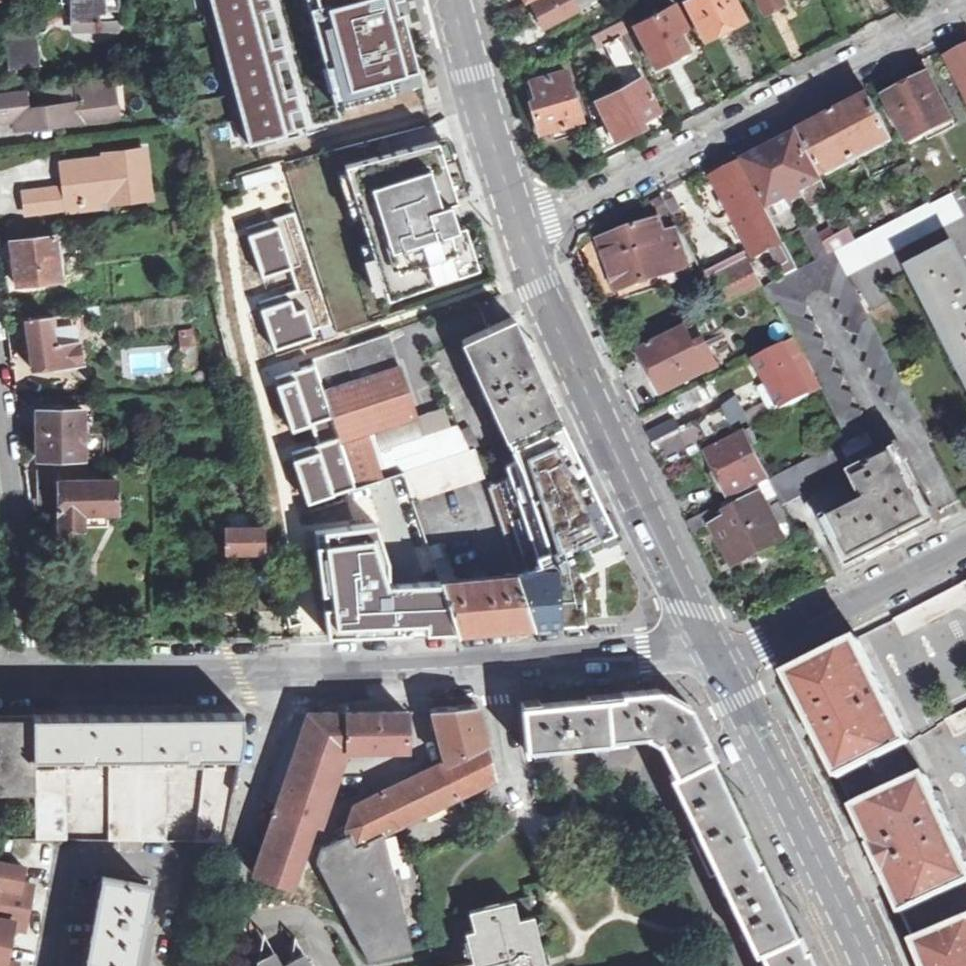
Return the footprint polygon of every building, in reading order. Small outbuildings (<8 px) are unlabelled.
[(60,2),(70,2),(71,24),(104,23),(120,22),(120,0),(60,0),(60,2)] [(282,0),(203,0),(244,157),(318,138),(282,0)] [(416,0),(303,0),(338,129),(443,101),(416,0)] [(543,26),(591,0),(535,0),(531,2),(538,16),(543,26)] [(737,19),(743,16),(735,0),(685,0),(703,37),(737,19)] [(762,10),(781,0),(756,0),(762,10)] [(674,4),(635,23),(656,64),(674,55),(691,45),(684,34),(687,32),(685,27),(687,26),(674,4)] [(655,123),(663,119),(632,59),(641,55),(628,30),(604,42),(616,65),(618,64),(628,83),(596,99),(616,139),(637,128),(653,120),(655,123)] [(38,65),(38,32),(6,34),(7,68),(38,65)] [(948,59),(965,93),(965,49),(964,51),(948,59)] [(577,103),(566,70),(531,81),(536,99),(531,101),(535,116),(539,131),(581,119),(580,114),(584,112),(581,102),(577,103)] [(953,121),(930,75),(921,80),(915,83),(887,97),(910,142),(953,121)] [(87,79),(72,81),(73,102),(24,107),(23,91),(0,94),(0,127),(12,125),(13,131),(108,119),(105,101),(113,99),(111,77),(87,79)] [(884,92),(887,97),(915,83),(912,78),(884,92)] [(827,174),(893,140),(870,97),(844,111),(839,113),(804,132),(827,174)] [(108,119),(115,119),(113,99),(105,101),(108,119)] [(772,148),(747,161),(776,215),(793,206),(792,203),(803,197),(804,199),(814,194),(811,188),(823,181),(798,135),(772,148)] [(456,202),(436,138),(388,152),(337,168),(379,305),(479,275),(464,225),(456,228),(454,220),(451,212),(449,204),(456,202)] [(67,209),(67,203),(100,199),(110,198),(110,203),(150,199),(145,152),(62,162),(65,186),(58,187),(23,191),(24,197),(26,214),(67,209)] [(898,184),(916,175),(908,160),(890,170),(898,184)] [(787,274),(798,268),(743,163),(714,178),(722,194),(754,257),(773,248),(787,274)] [(930,202),(918,179),(903,186),(916,209),(930,202)] [(814,194),(804,199),(809,207),(812,208),(819,205),(820,201),(818,197),(828,192),(823,181),(811,188),(814,194)] [(961,189),(956,191),(961,200),(965,197),(961,189)] [(836,248),(849,275),(964,216),(952,193),(931,204),(930,202),(916,209),(853,240),(836,248)] [(682,211),(676,198),(659,207),(666,219),(682,211)] [(67,209),(68,212),(101,208),(100,199),(67,203),(67,209)] [(257,302),(275,356),(337,336),(294,210),(244,226),(262,279),(290,269),(297,288),(257,302)] [(175,216),(177,230),(189,230),(186,215),(175,216)] [(801,227),(817,258),(836,248),(853,240),(847,228),(828,237),(826,233),(821,236),(812,221),(801,227)] [(638,230),(603,242),(609,260),(603,262),(609,281),(613,292),(678,271),(683,267),(682,246),(675,232),(665,235),(659,222),(653,224),(645,227),(645,225),(637,227),(638,230)] [(56,235),(58,250),(63,249),(67,249),(65,234),(56,235)] [(56,235),(12,241),(17,285),(59,280),(59,275),(65,274),(64,264),(63,249),(58,250),(56,235)] [(848,439),(867,430),(864,425),(861,424),(864,410),(853,407),(854,391),(843,387),(846,374),(833,369),(836,357),(824,353),(828,339),(814,335),(817,320),(806,317),(810,306),(808,306),(807,295),(820,289),(827,292),(827,294),(841,298),(837,311),(850,316),(846,329),(860,334),(856,347),(867,351),(864,365),(877,369),(874,382),(887,386),(883,399),(896,404),(894,410),(898,418),(903,415),(908,424),(922,416),(849,275),(836,248),(817,258),(798,268),(787,274),(769,283),(780,304),(792,328),(797,338),(822,389),(848,439)] [(958,248),(913,272),(965,379),(965,265),(958,248)] [(758,288),(762,287),(744,256),(704,276),(721,307),(758,288)] [(26,319),(33,369),(82,363),(81,355),(79,332),(84,332),(82,312),(68,314),(26,319)] [(512,317),(462,340),(482,384),(479,386),(482,394),(486,393),(507,437),(557,414),(536,370),(512,317)] [(180,349),(196,346),(193,327),(177,329),(180,349)] [(792,328),(778,335),(783,344),(797,338),(792,328)] [(687,329),(642,352),(657,381),(663,395),(718,367),(705,341),(696,345),(687,329)] [(388,332),(313,358),(355,486),(403,470),(469,448),(459,429),(456,422),(444,426),(422,434),(416,414),(393,346),(388,332)] [(594,339),(602,358),(609,354),(601,335),(594,339)] [(783,344),(810,395),(822,389),(797,338),(783,344)] [(783,344),(756,358),(769,383),(759,387),(774,413),(810,395),(783,344)] [(440,359),(436,350),(423,355),(428,365),(440,359)] [(306,502),(355,486),(313,358),(270,372),(290,431),(310,424),(316,441),(289,450),(306,502)] [(752,424),(739,396),(726,407),(717,411),(698,421),(711,445),(752,424)] [(37,431),(82,432),(81,416),(81,406),(61,407),(61,401),(42,402),(42,406),(37,407),(37,431)] [(444,426),(437,407),(416,414),(422,434),(444,426)] [(557,414),(507,437),(515,457),(503,463),(538,562),(516,574),(533,623),(559,622),(556,568),(567,564),(562,555),(612,530),(557,414)] [(711,445),(698,421),(653,444),(659,458),(665,470),(711,445)] [(469,448),(473,447),(479,445),(469,424),(459,429),(469,448)] [(727,484),(733,497),(770,476),(768,472),(772,469),(758,443),(761,442),(754,428),(710,451),(727,484)] [(867,430),(848,439),(772,478),(778,492),(785,505),(855,469),(881,456),(867,430)] [(37,431),(37,456),(43,456),(43,460),(62,460),(62,456),(81,456),(81,447),(82,432),(37,431)] [(484,478),(473,447),(469,448),(403,470),(411,495),(413,501),(484,478)] [(881,456),(855,469),(870,497),(860,502),(860,500),(826,519),(852,569),(874,558),(940,524),(911,467),(901,447),(881,456)] [(40,487),(39,502),(57,503),(59,480),(60,467),(41,467),(40,487)] [(57,503),(56,523),(92,526),(113,528),(117,485),(59,480),(57,503)] [(725,503),(689,521),(696,538),(717,526),(736,563),(758,551),(760,557),(765,554),(769,552),(768,550),(782,543),(784,538),(779,528),(792,520),(785,505),(778,492),(771,495),(776,505),(769,508),(762,496),(730,512),(725,503)] [(416,632),(456,630),(439,581),(388,582),(387,550),(377,522),(314,529),(327,637),(416,632)] [(227,527),(227,550),(248,550),(262,550),(260,526),(237,526),(227,527)] [(811,530),(799,537),(806,550),(818,544),(811,530)] [(442,542),(427,543),(432,558),(446,554),(442,542)] [(439,581),(455,579),(446,554),(432,558),(439,581)] [(439,581),(456,630),(494,627),(533,623),(516,574),(455,579),(439,581)] [(905,635),(965,604),(965,583),(897,618),(905,635)] [(840,779),(912,743),(859,637),(787,674),(814,726),(840,779)] [(611,741),(610,737),(647,735),(659,744),(675,774),(671,777),(755,953),(760,951),(766,965),(814,965),(799,930),(794,933),(711,757),(714,755),(701,730),(689,706),(686,708),(683,702),(665,692),(659,693),(659,689),(588,696),(588,700),(551,703),(539,704),(539,700),(522,702),(526,749),(611,741)] [(429,708),(438,743),(443,762),(486,743),(476,703),(429,708)] [(373,711),(296,712),(253,873),(292,887),(315,823),(321,825),(347,750),(407,748),(406,710),(373,711)] [(950,719),(957,734),(965,730),(965,711),(950,719)] [(69,715),(34,716),(34,741),(35,756),(81,755),(81,758),(95,758),(95,755),(110,755),(116,755),(167,754),(170,754),(185,754),(185,760),(199,760),(199,754),(238,753),(242,734),(241,713),(185,714),(170,714),(109,715),(93,715),(69,715)] [(35,791),(35,770),(35,756),(34,741),(34,716),(0,716),(0,792),(35,791)] [(353,807),(345,830),(350,839),(354,846),(382,833),(495,778),(486,743),(443,762),(353,807)] [(927,774),(912,743),(840,779),(853,808),(927,774)] [(110,755),(110,767),(167,767),(167,754),(116,755),(110,755)] [(197,841),(223,841),(235,766),(203,767),(197,841)] [(110,767),(112,840),(168,841),(167,767),(110,767)] [(35,791),(37,839),(63,839),(70,839),(66,769),(35,770),(35,791)] [(965,883),(965,859),(927,774),(853,808),(878,860),(902,912),(965,883)] [(338,844),(350,839),(345,830),(334,835),(338,844)] [(412,950),(411,947),(382,833),(354,846),(350,839),(338,844),(321,853),(317,862),(330,888),(368,960),(412,950)] [(0,861),(0,965),(5,965),(6,960),(12,927),(13,921),(25,923),(31,891),(19,888),(20,882),(23,866),(0,861)] [(86,965),(134,965),(149,884),(102,876),(86,965)] [(20,882),(19,888),(31,891),(33,884),(20,882)] [(965,922),(965,883),(902,912),(915,942),(965,922)] [(542,952),(528,895),(469,910),(474,929),(465,931),(472,960),(447,965),(546,965),(542,952)] [(25,923),(13,921),(12,927),(24,930),(25,923)] [(915,942),(925,965),(965,965),(965,922),(915,942)] [(304,953),(282,965),(280,964),(276,965),(311,965),(304,953)]
